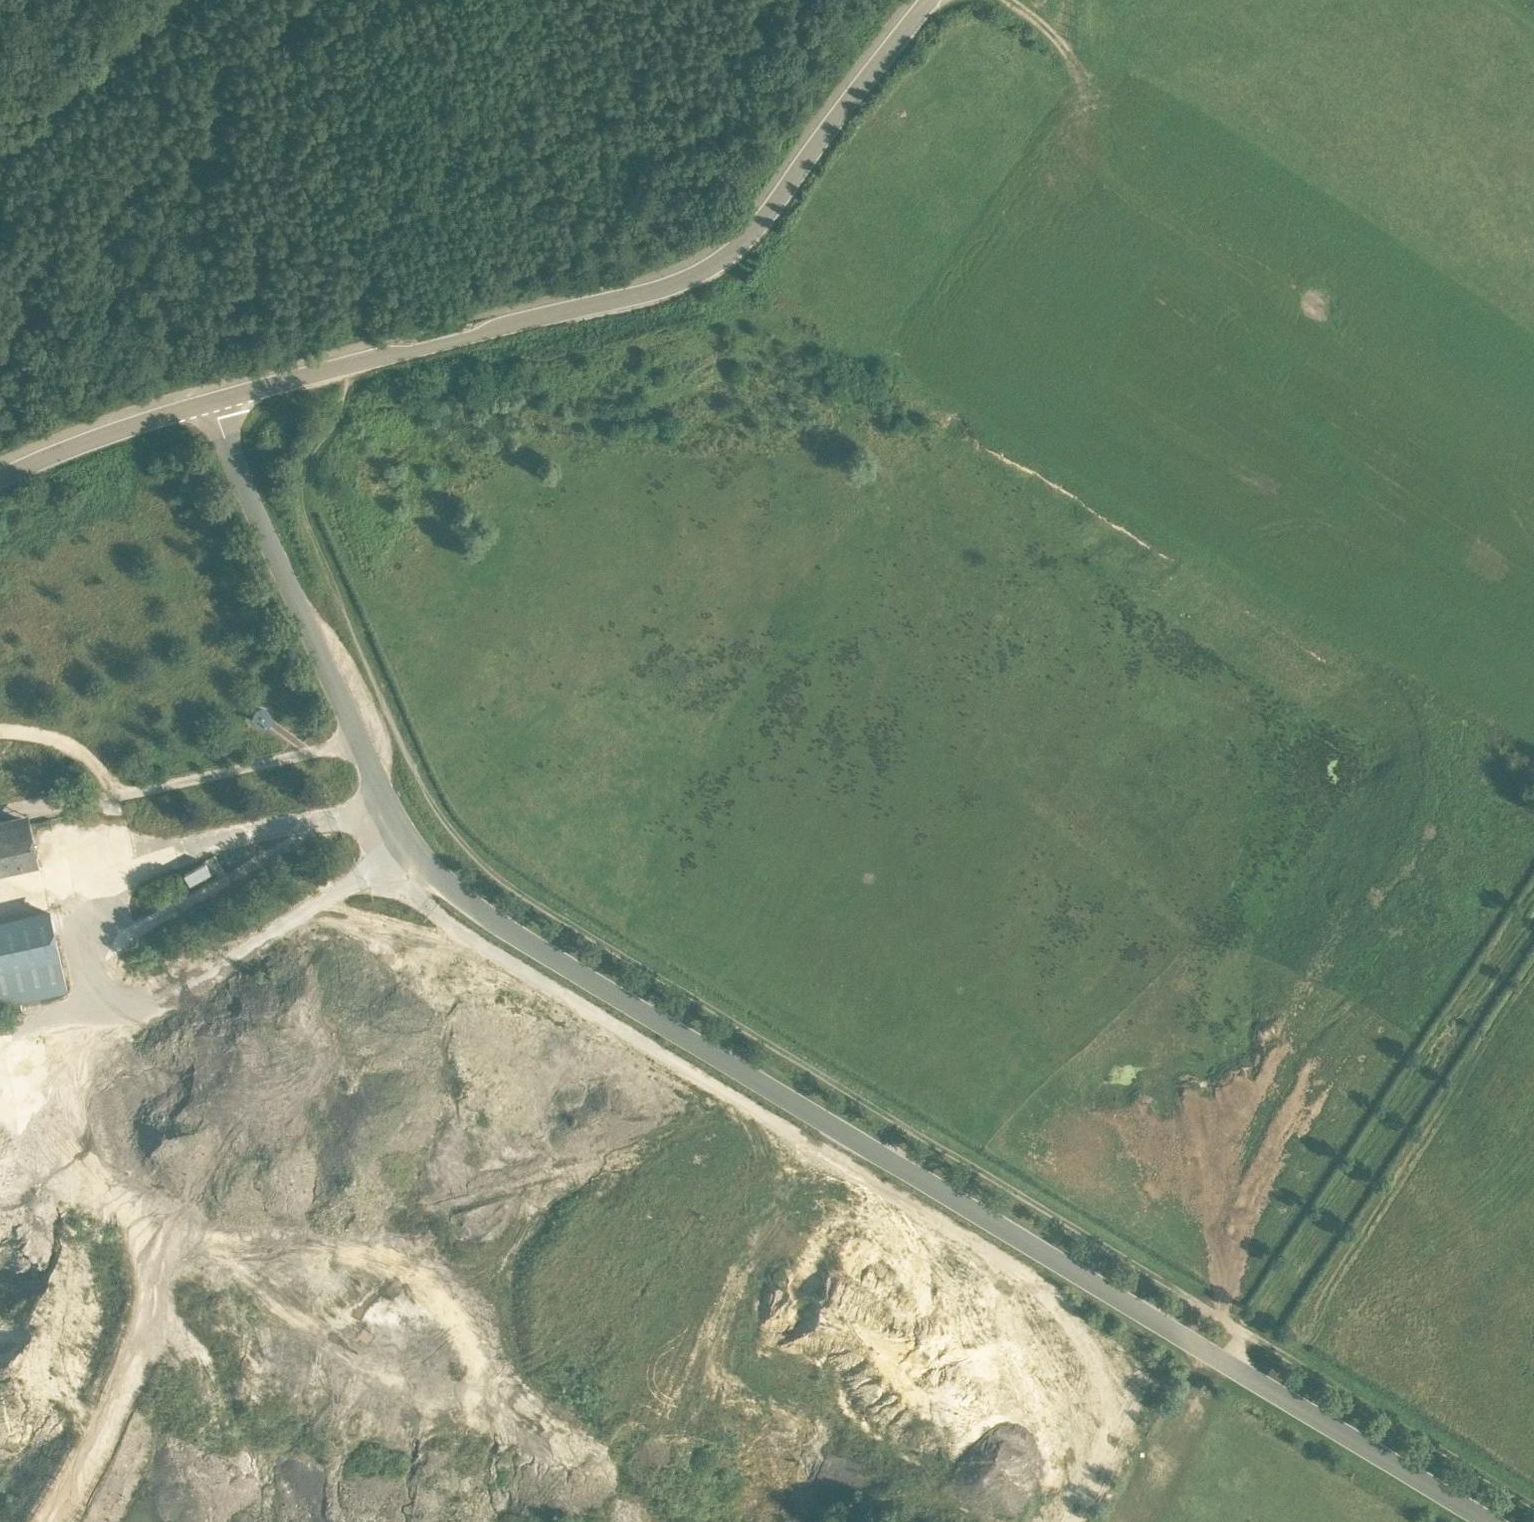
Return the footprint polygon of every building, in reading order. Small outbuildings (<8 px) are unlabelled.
[(261,709),(257,711),(255,714),(255,717),(257,721),(260,722),(264,722),(267,721),(269,718),(269,714),(267,711),(264,709),(261,709)] [(37,862),(28,823),(0,830),(0,871),(37,862)] [(219,865),(209,853),(193,865),(202,877),(219,865)] [(2,1006),(20,1003),(64,996),(47,911),(0,920),(0,1006),(2,1006)] [(20,1003),(2,1006),(3,1014),(21,1012),(20,1003)]
